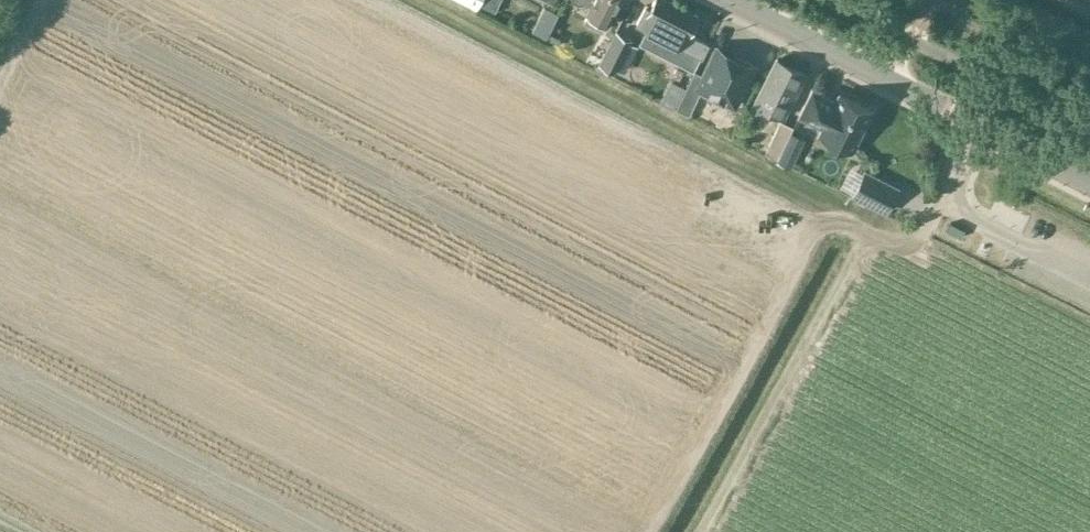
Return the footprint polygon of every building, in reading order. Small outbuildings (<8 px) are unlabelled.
[(482,2),(496,8),(500,0),(483,0),(482,2)] [(590,6),(586,13),(607,24),(620,0),(578,0),(590,6)] [(690,34),(700,15),(670,0),(655,0),(650,11),(646,9),(638,24),(703,55),(709,44),(690,34)] [(544,5),(533,28),(547,35),(558,12),(544,5)] [(618,31),(602,62),(618,70),(633,39),(618,31)] [(703,89),(737,106),(757,65),(719,47),(705,74),(696,70),(678,107),(691,113),(703,89)] [(779,58),(757,102),(784,116),(806,72),(779,58)] [(823,124),(819,132),(852,148),(872,108),(839,93),(835,101),(827,97),(828,96),(812,88),(799,114),(815,121),(815,120),(823,124)] [(783,120),(767,151),(778,157),(794,126),(783,120)] [(853,194),(886,210),(898,187),(865,170),(853,194)]
